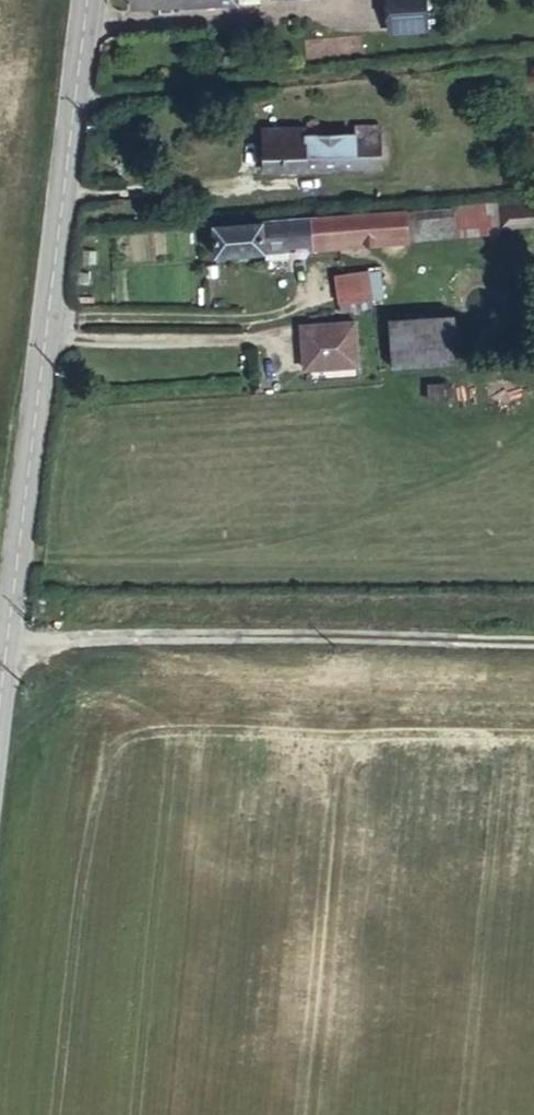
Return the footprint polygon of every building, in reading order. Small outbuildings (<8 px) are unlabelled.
[(392,29),(429,29),(428,0),(392,0),(392,29)] [(356,125),(356,133),(356,134),(380,133),(380,125),(356,125)] [(356,134),(356,133),(320,134),(320,126),(262,128),(264,170),(383,167),(380,133),(356,134)] [(419,209),(420,239),(493,235),(492,205),(419,209)] [(408,239),(406,211),(213,226),(216,256),(265,251),(266,257),(288,256),(287,245),(310,243),(310,248),(408,239)] [(339,303),(370,299),(367,271),(335,275),(339,303)] [(392,369),(442,365),(437,326),(436,316),(388,320),(392,369)] [(357,365),(354,322),(301,325),(305,369),(357,365)]
